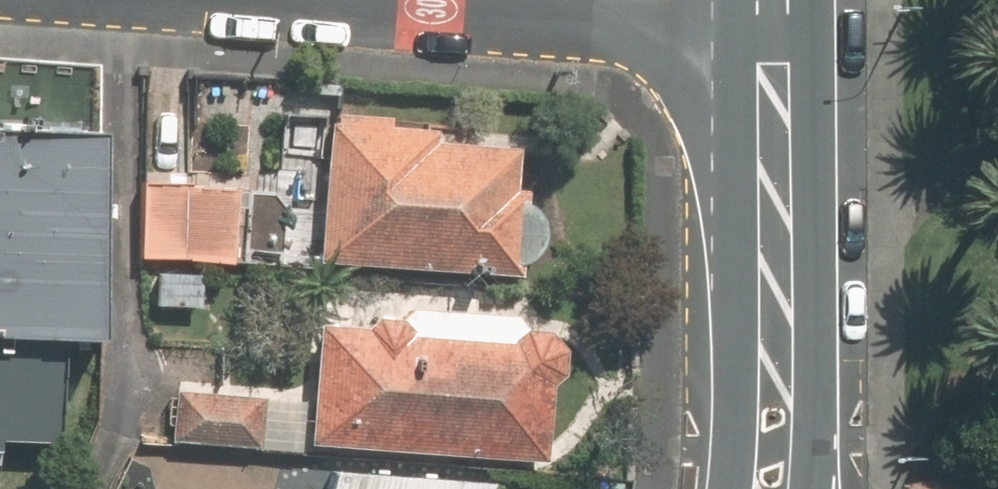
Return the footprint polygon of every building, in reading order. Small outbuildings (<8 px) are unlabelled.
[(323,249),(524,266),(525,251),(531,249),(537,245),(542,240),(547,231),(548,225),(549,220),(549,216),(549,211),(548,206),(547,202),(543,197),(537,193),(531,190),(532,176),(520,175),(524,132),(438,125),(439,113),(397,109),(398,100),(336,94),(323,249)] [(51,450),(51,358),(81,358),(81,149),(0,149),(0,450),(51,450)] [(235,188),(135,184),(132,265),(232,269),(235,188)] [(558,370),(561,298),(342,289),(341,315),(309,314),(304,433),(539,442),(542,369),(558,370)] [(259,393),(170,391),(169,447),(257,450),(259,393)] [(494,464),(341,450),(331,488),(484,488),(494,464)] [(964,467),(906,473),(908,488),(966,488),(964,467)]
